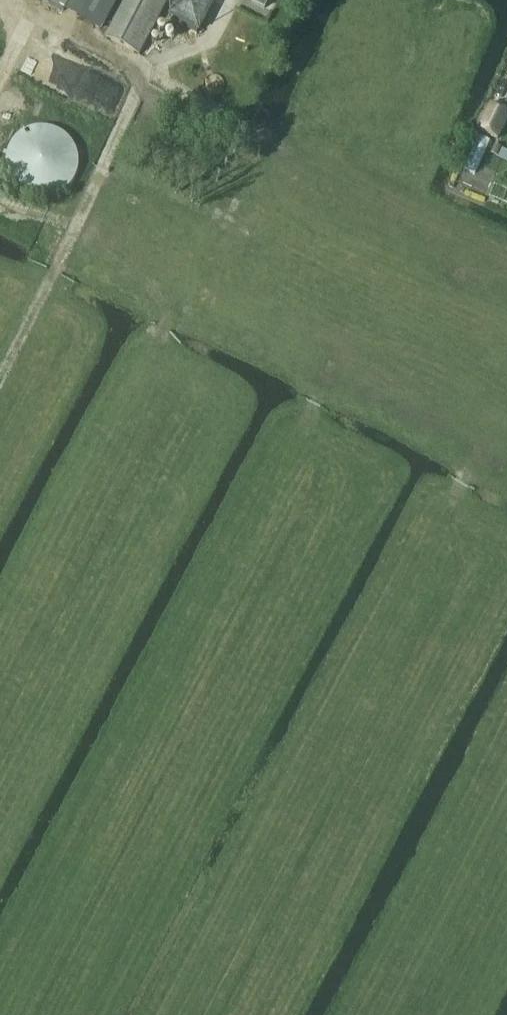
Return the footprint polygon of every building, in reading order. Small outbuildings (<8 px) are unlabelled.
[(99,31),(115,0),(41,0),(99,31)] [(106,41),(139,57),(168,0),(127,0),(106,41)] [(251,3),(265,10),(269,0),(252,0),(251,3)] [(498,141),(506,121),(506,114),(502,112),(491,107),(480,133),(498,141)] [(79,176),(80,169),(80,161),(78,154),(75,148),(70,142),(65,137),(59,133),(52,130),(45,129),(37,130),(30,131),(23,134),(18,139),(13,144),(9,150),(6,157),(5,165),(5,172),(7,179),(10,186),(15,192),(20,197),(26,200),(33,203),(41,204),(48,204),(55,202),(62,199),(68,194),(73,189),(76,183),(79,176)] [(497,157),(506,162),(506,152),(501,149),(497,157)]
